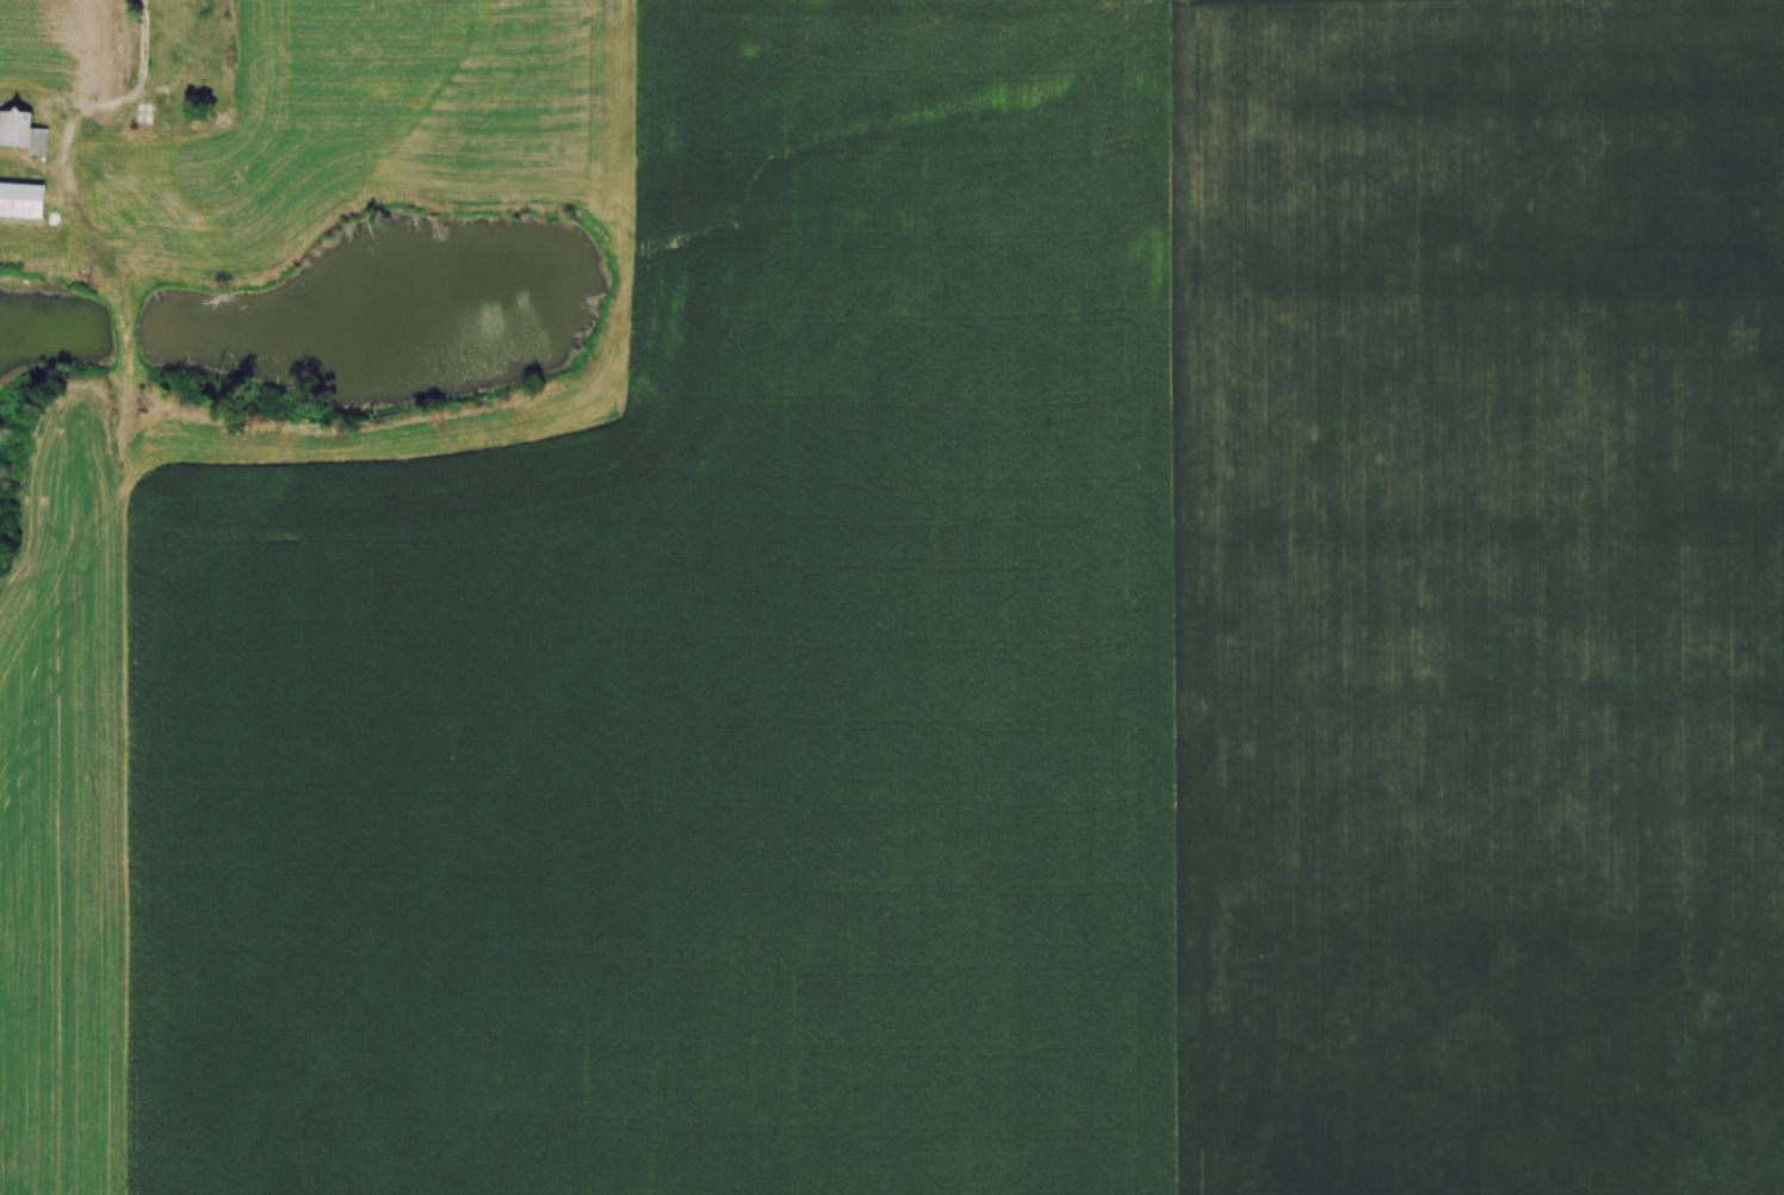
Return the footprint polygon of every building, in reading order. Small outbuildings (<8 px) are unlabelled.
[(38,216),(0,214),(0,184),(39,186),(38,216)]
